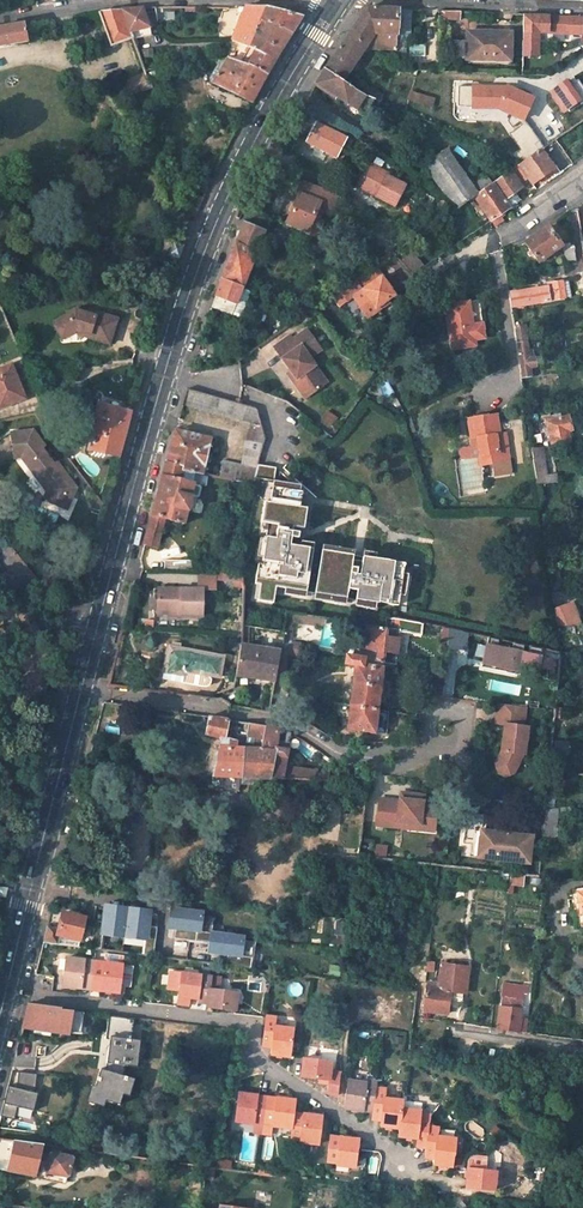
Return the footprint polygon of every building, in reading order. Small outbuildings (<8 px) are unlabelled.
[(257,20),(261,6),(245,6),(236,28),(253,37),(257,20)] [(257,20),(291,34),(293,30),(299,21),(307,9),(305,6),(287,8),(286,12),(275,9),(263,7),(261,6),(257,20)] [(124,10),(132,34),(151,27),(145,8),(124,10)] [(362,13),(356,22),(372,34),(381,34),(379,50),(394,51),(396,9),(365,8),(362,13)] [(124,10),(98,12),(112,48),(134,40),(132,34),(124,10)] [(440,11),(440,19),(457,20),(457,12),(440,11)] [(291,34),(257,20),(253,37),(281,51),(285,43),(291,34)] [(323,71),(340,82),(367,43),(379,50),(381,34),(372,34),(356,22),(342,42),(327,64),(323,71)] [(29,43),(25,25),(0,29),(0,48),(29,43)] [(511,33),(467,32),(466,61),(510,62),(511,33)] [(247,48),(253,51),(245,65),(265,76),(274,62),(281,51),(253,37),(247,48)] [(250,102),(265,76),(245,65),(228,58),(226,59),(213,82),(250,102)] [(318,81),(316,85),(345,104),(353,91),(340,82),(323,71),(318,81)] [(145,72),(124,81),(127,89),(148,81),(145,72)] [(148,81),(127,89),(131,98),(152,91),(148,81)] [(345,104),(316,85),(313,89),(342,108),(345,104)] [(371,99),(382,103),(384,96),(362,87),(359,94),(371,99)] [(500,108),(525,120),(535,99),(510,88),(509,89),(475,89),(475,107),(500,108)] [(362,115),(371,99),(359,94),(353,91),(345,104),(362,115)] [(315,124),(306,143),(336,158),(345,140),(315,124)] [(522,162),(518,165),(531,183),(553,169),(540,150),(522,162)] [(457,208),(473,197),(445,156),(429,166),(457,208)] [(381,171),(361,161),(351,181),(370,191),(369,194),(386,203),(397,183),(380,174),(381,171)] [(503,200),(521,187),(510,171),(492,184),(503,200)] [(491,185),(483,174),(468,184),(476,195),(491,185)] [(304,180),(298,194),(300,195),(287,226),(306,233),(318,203),(331,208),(337,195),(304,180)] [(489,220),(508,207),(503,200),(492,184),(491,185),(476,195),(474,197),(489,220)] [(264,216),(251,211),(246,221),(260,226),(264,216)] [(241,233),(235,248),(255,257),(265,233),(244,225),(241,233)] [(523,242),(538,263),(559,248),(545,227),(523,242)] [(185,246),(176,242),(171,256),(180,259),(185,246)] [(569,243),(561,244),(564,263),(572,262),(569,243)] [(255,257),(235,248),(229,262),(222,280),(242,288),(255,257)] [(265,261),(255,257),(242,288),(252,292),(265,261)] [(395,294),(375,266),(340,290),(348,300),(353,296),(368,317),(379,310),(377,307),(388,299),(395,294)] [(252,292),(242,288),(222,280),(217,293),(212,307),(231,315),(240,318),(252,292)] [(574,281),(576,296),(582,295),(582,280),(574,281)] [(517,291),(508,293),(510,307),(564,299),(561,281),(546,283),(547,290),(518,294),(517,291)] [(379,310),(390,301),(388,299),(377,307),(379,310)] [(298,320),(318,306),(315,301),(304,309),(299,306),(292,316),(298,320)] [(473,341),(483,340),(477,302),(443,306),(450,351),(474,348),(473,341)] [(110,341),(116,317),(96,311),(94,315),(87,313),(74,308),(67,312),(70,317),(56,325),(62,337),(76,329),(89,332),(88,335),(110,341)] [(67,312),(53,320),(56,325),(70,317),(67,312)] [(515,343),(525,341),(523,324),(513,325),(515,343)] [(307,330),(293,340),(299,347),(282,360),(290,372),(295,379),(292,381),(305,399),(321,388),(310,371),(315,367),(310,358),(308,355),(319,347),(307,330)] [(275,349),(282,360),(299,347),(293,340),(292,338),(275,349)] [(215,345),(201,340),(194,364),(208,369),(215,345)] [(529,367),(535,366),(533,357),(528,358),(525,341),(515,343),(521,379),(531,377),(529,367)] [(319,347),(308,355),(310,358),(321,350),(319,347)] [(0,371),(0,402),(1,402),(2,406),(2,409),(28,399),(14,365),(0,371)] [(310,371),(321,388),(326,384),(315,367),(310,371)] [(257,409),(187,391),(182,406),(249,425),(239,467),(220,462),(215,478),(254,484),(259,463),(265,440),(257,409)] [(90,431),(87,431),(86,438),(92,440),(90,448),(118,455),(123,435),(130,411),(98,401),(94,415),(92,414),(90,422),(92,423),(90,431)] [(544,429),(545,436),(549,435),(552,447),(571,444),(568,431),(572,430),(568,415),(559,418),(558,413),(549,415),(550,420),(545,421),(547,429),(544,429)] [(477,438),(481,466),(510,462),(506,434),(499,435),(497,416),(468,421),(470,439),(477,438)] [(34,429),(10,431),(13,456),(19,456),(42,485),(46,482),(51,489),(47,498),(46,500),(66,508),(72,495),(66,493),(72,481),(63,469),(60,471),(54,462),(42,446),(45,444),(34,429)] [(174,434),(165,465),(181,469),(181,472),(199,475),(208,441),(175,432),(174,434)] [(470,439),(474,467),(481,466),(477,438),(470,439)] [(546,483),(541,448),(531,449),(537,484),(546,483)] [(63,469),(57,460),(54,462),(60,471),(63,469)] [(274,465),(259,463),(254,484),(251,495),(248,506),(265,506),(263,521),(268,522),(266,536),(268,536),(264,564),(260,563),(257,582),(262,583),(260,599),(275,601),(277,587),(289,588),(308,591),(315,547),(293,544),(294,537),(301,538),(302,531),(295,530),(295,526),(306,527),(309,507),(302,506),(304,490),(272,485),(274,465)] [(192,487),(193,485),(178,481),(181,472),(181,469),(165,465),(156,499),(143,547),(156,550),(165,521),(181,525),(188,500),(193,501),(197,499),(199,490),(197,488),(192,487)] [(251,495),(254,484),(215,478),(211,477),(209,487),(251,495)] [(46,489),(43,496),(47,498),(51,489),(46,482),(42,485),(46,489)] [(357,549),(325,544),(317,592),(348,597),(350,588),(359,589),(357,599),(381,602),(381,601),(400,604),(407,562),(378,558),(379,552),(366,550),(362,574),(359,574),(360,567),(354,566),(357,549)] [(549,565),(554,564),(557,564),(556,554),(547,556),(549,565)] [(212,556),(164,557),(163,570),(212,569),(212,556)] [(563,586),(563,582),(557,583),(554,564),(549,565),(552,588),(563,586)] [(200,588),(200,571),(185,570),(183,587),(200,588)] [(202,615),(204,588),(200,588),(183,587),(158,586),(157,608),(179,609),(179,614),(202,615)] [(574,600),(559,602),(563,626),(578,624),(574,600)] [(559,602),(554,603),(558,627),(563,626),(559,602)] [(366,623),(370,624),(392,627),(393,617),(385,608),(369,605),(366,623)] [(342,620),(288,611),(284,639),(291,640),(294,619),(341,626),(342,620)] [(370,624),(364,659),(364,660),(386,664),(397,665),(400,633),(422,635),(423,623),(393,617),(392,627),(370,624)] [(241,624),(240,642),(255,645),(256,631),(263,631),(263,628),(241,624)] [(449,647),(464,648),(465,634),(451,632),(449,647)] [(500,639),(488,637),(488,641),(485,641),(480,665),(516,672),(521,648),(519,648),(520,643),(508,641),(507,645),(499,643),(500,639)] [(282,651),(294,653),(300,653),(302,642),(291,640),(284,639),(282,650),(282,651)] [(282,650),(255,645),(240,642),(235,671),(276,680),(282,651),(282,650)] [(222,657),(169,645),(163,671),(182,676),(184,668),(188,669),(188,672),(202,675),(202,673),(217,677),(222,657)] [(550,657),(538,655),(536,665),(549,668),(550,657)] [(358,667),(353,705),(380,709),(386,664),(364,660),(364,659),(351,657),(350,666),(358,667)] [(210,688),(212,680),(185,674),(184,683),(210,688)] [(444,675),(430,674),(428,695),(442,697),(444,675)] [(524,707),(496,703),(494,722),(503,723),(501,745),(503,745),(503,750),(500,750),(494,761),(497,770),(504,773),(512,771),(522,752),(523,752),(525,736),(528,737),(529,724),(522,723),(524,707)] [(353,705),(349,729),(376,733),(380,709),(353,705)] [(247,736),(249,721),(224,718),(209,716),(206,735),(223,738),(217,775),(232,776),(231,789),(240,789),(242,776),(246,744),(241,743),(241,739),(237,738),(238,735),(247,736)] [(266,724),(249,721),(247,736),(255,737),(253,745),(246,744),(242,776),(272,778),(276,749),(263,747),(266,724)] [(279,726),(266,724),(263,747),(276,749),(272,778),(303,779),(304,769),(287,766),(292,733),(278,731),(279,726)] [(316,771),(304,769),(303,779),(315,779),(316,771)] [(562,785),(564,774),(549,772),(548,783),(562,785)] [(398,798),(378,795),(374,823),(405,826),(406,821),(419,823),(419,819),(433,821),(436,804),(421,802),(422,793),(409,791),(408,797),(398,796),(398,798)] [(560,796),(547,794),(545,810),(559,808),(560,796)] [(545,810),(544,819),(557,820),(559,808),(545,810)] [(486,813),(465,811),(462,841),(470,842),(468,854),(528,861),(531,833),(501,830),(492,829),(485,828),(486,813)] [(432,829),(433,821),(419,819),(419,823),(406,821),(405,826),(432,829)] [(554,844),(557,820),(544,819),(541,846),(554,844)] [(335,854),(333,868),(355,871),(357,857),(335,854)] [(322,868),(324,857),(316,856),(315,867),(322,868)] [(508,881),(521,882),(522,872),(509,871),(508,881)] [(355,877),(348,876),(346,884),(354,885),(355,877)] [(170,909),(168,932),(203,934),(205,911),(170,909)] [(43,944),(78,948),(86,919),(63,912),(58,929),(47,927),(43,944)] [(106,932),(105,946),(125,948),(126,935),(106,932)] [(209,957),(245,958),(246,935),(210,934),(209,957)] [(96,951),(124,954),(125,948),(105,946),(97,945),(96,951)] [(95,963),(66,959),(62,986),(81,988),(83,980),(92,981),(95,963)] [(122,966),(95,963),(92,981),(101,982),(99,991),(119,993),(122,966)] [(440,987),(428,986),(425,1010),(449,1013),(451,995),(466,997),(469,972),(443,968),(440,987)] [(202,975),(172,972),(169,990),(179,991),(178,1004),(190,1006),(190,998),(199,999),(200,995),(202,975)] [(208,1008),(237,1011),(239,992),(211,988),(213,977),(202,975),(200,995),(210,996),(209,1004),(208,1008)] [(83,980),(81,988),(91,990),(92,981),(83,980)] [(92,981),(91,990),(99,991),(101,982),(92,981)] [(503,983),(498,1028),(527,1032),(528,1017),(522,1016),(524,994),(527,995),(529,986),(503,983)] [(210,996),(200,995),(199,999),(199,1002),(209,1004),(210,996)] [(70,1031),(82,1033),(84,1012),(28,1005),(22,1028),(70,1035),(70,1031)] [(134,1018),(109,1015),(105,1041),(109,1041),(106,1065),(114,1066),(114,1067),(124,1069),(124,1067),(137,1069),(140,1042),(131,1041),(134,1018)] [(276,1018),(266,1017),(263,1045),(272,1046),(271,1054),(290,1057),(293,1028),(275,1027),(276,1018)] [(36,1058),(16,1053),(13,1064),(33,1069),(36,1058)] [(303,1076),(320,1078),(330,1079),(329,1083),(329,1089),(339,1091),(341,1070),(332,1069),(333,1059),(305,1057),(303,1076)] [(128,1079),(100,1070),(92,1098),(119,1107),(128,1079)] [(18,1073),(16,1090),(7,1087),(0,1117),(14,1121),(17,1108),(33,1112),(38,1095),(34,1094),(37,1076),(18,1073)] [(349,1080),(346,1107),(365,1109),(366,1108),(375,1109),(377,1086),(378,1080),(368,1079),(367,1081),(348,1078),(349,1080)] [(375,1109),(374,1117),(383,1118),(382,1124),(402,1127),(404,1107),(405,1098),(387,1096),(388,1088),(377,1086),(375,1109)] [(242,1092),(238,1120),(257,1123),(257,1120),(266,1122),(269,1096),(260,1095),(260,1094),(242,1092)] [(277,1098),(269,1096),(266,1122),(275,1123),(275,1125),(294,1128),(296,1113),(298,1099),(278,1096),(277,1098)] [(401,1135),(419,1137),(418,1145),(428,1146),(430,1124),(431,1117),(431,1116),(423,1115),(424,1109),(404,1107),(402,1127),(401,1135)] [(294,1128),(293,1139),(302,1139),(302,1142),(321,1144),(325,1115),(306,1113),(305,1115),(296,1113),(294,1128)] [(436,1162),(455,1165),(455,1164),(456,1164),(459,1137),(440,1134),(441,1125),(430,1124),(428,1146),(427,1155),(437,1157),(436,1162)] [(198,1128),(194,1150),(207,1153),(212,1131),(198,1128)] [(341,1137),(332,1136),(329,1161),(338,1162),(339,1164),(357,1166),(360,1138),(342,1136),(341,1137)] [(33,1177),(37,1163),(47,1166),(46,1173),(68,1178),(73,1157),(50,1152),(49,1155),(40,1153),(41,1145),(0,1139),(0,1169),(33,1177)] [(471,1159),(470,1166),(489,1168),(490,1162),(471,1159)] [(233,1162),(219,1160),(217,1167),(232,1169),(233,1162)] [(33,1177),(66,1185),(68,1178),(46,1173),(47,1166),(37,1163),(33,1177)] [(470,1166),(468,1185),(497,1189),(499,1170),(489,1168),(470,1166)]
